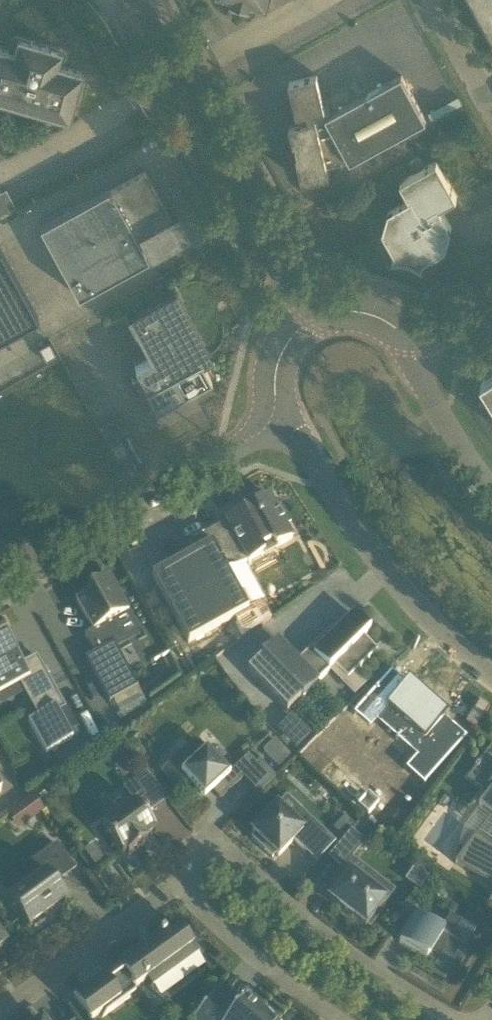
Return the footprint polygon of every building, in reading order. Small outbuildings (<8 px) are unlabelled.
[(491,35),(491,0),(473,0),(491,35)] [(51,118),(52,114),(67,118),(81,71),(55,64),(59,51),(60,51),(60,49),(17,37),(16,39),(17,39),(13,52),(0,48),(0,104),(51,118)] [(289,81),(297,115),(300,115),(302,122),(289,125),(294,147),(296,146),(298,154),(296,154),(300,171),(303,182),(330,175),(327,165),(349,159),(350,161),(426,120),(423,114),(402,75),(327,116),(323,109),(325,108),(317,75),(289,81)] [(453,107),(435,117),(442,129),(460,120),(453,107)] [(400,180),(410,197),(388,209),(383,229),(395,251),(392,257),(392,258),(402,257),(401,262),(413,266),(414,261),(422,266),(423,266),(424,259),(446,247),(452,227),(440,206),(457,196),(437,160),(400,180)] [(58,261),(163,203),(144,168),(39,225),(58,261)] [(0,192),(0,214),(15,206),(5,189),(0,192)] [(171,217),(163,203),(58,261),(77,296),(148,257),(146,253),(186,231),(176,214),(171,217)] [(0,247),(0,338),(38,317),(0,247)] [(179,307),(184,304),(175,289),(126,316),(135,331),(136,331),(150,358),(134,366),(139,375),(132,379),(140,395),(147,391),(156,408),(210,378),(200,360),(206,357),(179,307)] [(46,363),(57,356),(49,342),(38,349),(46,363)] [(481,379),(491,396),(491,373),(481,379)] [(117,459),(128,453),(121,440),(110,446),(117,459)] [(226,522),(206,533),(228,572),(237,567),(248,561),(248,562),(292,538),(285,526),(290,523),(280,506),(276,509),(269,496),(253,505),(254,506),(241,513),(241,512),(225,520),(226,522)] [(248,610),(228,572),(206,533),(189,543),(194,552),(152,576),(188,642),(248,610)] [(237,567),(228,572),(248,610),(262,602),(250,581),(246,583),(237,567)] [(85,659),(109,702),(137,687),(114,644),(123,639),(113,621),(128,612),(109,577),(89,588),(91,592),(76,600),(93,630),(84,635),(95,654),(85,659)] [(251,612),(229,625),(238,642),(262,624),(256,614),(251,612)] [(261,657),(247,671),(287,712),(301,698),(302,699),(318,683),(317,682),(334,666),(347,680),(377,651),(364,637),(370,631),(354,614),(320,648),(316,644),(317,644),(316,643),(297,661),(277,640),(260,656),(261,657)] [(9,641),(5,634),(0,637),(0,695),(19,684),(37,716),(28,720),(46,753),(72,738),(58,713),(66,708),(48,676),(49,675),(46,670),(42,672),(39,666),(41,664),(37,656),(21,665),(13,651),(17,649),(12,640),(9,641)] [(392,671),(354,713),(355,714),(356,713),(370,725),(386,708),(408,728),(399,739),(419,757),(409,768),(424,782),(423,784),(424,785),(462,742),(441,723),(444,719),(434,710),(435,710),(392,671)] [(281,728),(298,747),(313,734),(296,715),(281,728)] [(275,740),(263,751),(278,767),(290,756),(275,740)] [(477,765),(477,764),(474,769),(472,772),(473,772),(470,776),(485,787),(482,791),(484,792),(481,796),(485,798),(478,808),(491,818),(491,745),(477,765)] [(186,749),(161,773),(176,790),(187,780),(194,787),(204,798),(212,791),(217,797),(220,798),(223,797),(243,777),(257,764),(256,763),(248,754),(247,755),(248,755),(229,773),(214,758),(206,749),(196,759),(186,749)] [(135,803),(133,800),(111,815),(114,819),(102,827),(122,855),(126,852),(128,855),(148,841),(146,838),(155,831),(144,816),(154,809),(155,809),(168,800),(167,799),(168,799),(146,771),(145,772),(149,777),(137,785),(145,796),(135,803)] [(26,799),(14,807),(24,820),(36,812),(26,799)] [(255,835),(251,838),(261,847),(264,844),(278,857),(293,841),(305,852),(324,832),(299,808),(290,818),(277,806),(252,832),(255,835)] [(344,814),(333,826),(343,835),(354,823),(344,814)] [(369,838),(377,827),(363,817),(355,828),(369,838)] [(329,857),(342,868),(364,841),(351,830),(329,857)] [(490,846),(487,844),(487,845),(480,840),(470,853),(465,849),(455,863),(491,886),(491,844),(490,846)] [(32,925),(35,928),(45,920),(43,917),(65,901),(52,882),(60,876),(62,878),(75,869),(57,844),(44,854),(49,861),(25,878),(29,884),(9,899),(29,927),(32,925)] [(93,844),(82,852),(95,870),(106,862),(93,844)] [(386,900),(373,891),(380,881),(356,863),(328,899),(341,908),(340,909),(352,919),(353,918),(365,927),(367,925),(370,926),(379,915),(376,913),(386,900)] [(465,947),(475,932),(459,922),(450,917),(441,932),(416,916),(399,944),(431,964),(428,969),(445,980),(453,967),(457,970),(470,950),(465,947)] [(167,971),(191,954),(193,951),(192,948),(189,944),(193,941),(180,929),(179,930),(175,925),(164,933),(163,932),(159,935),(160,936),(138,952),(136,949),(124,957),(127,960),(119,966),(135,987),(147,978),(152,985),(168,973),(167,971)] [(119,966),(74,998),(90,1019),(109,1006),(112,1010),(134,994),(136,991),(135,987),(119,966)] [(215,994),(214,993),(192,1019),(271,1019),(261,1012),(261,1013),(246,1000),(247,1000),(246,999),(235,1011),(215,995),(215,994)]
